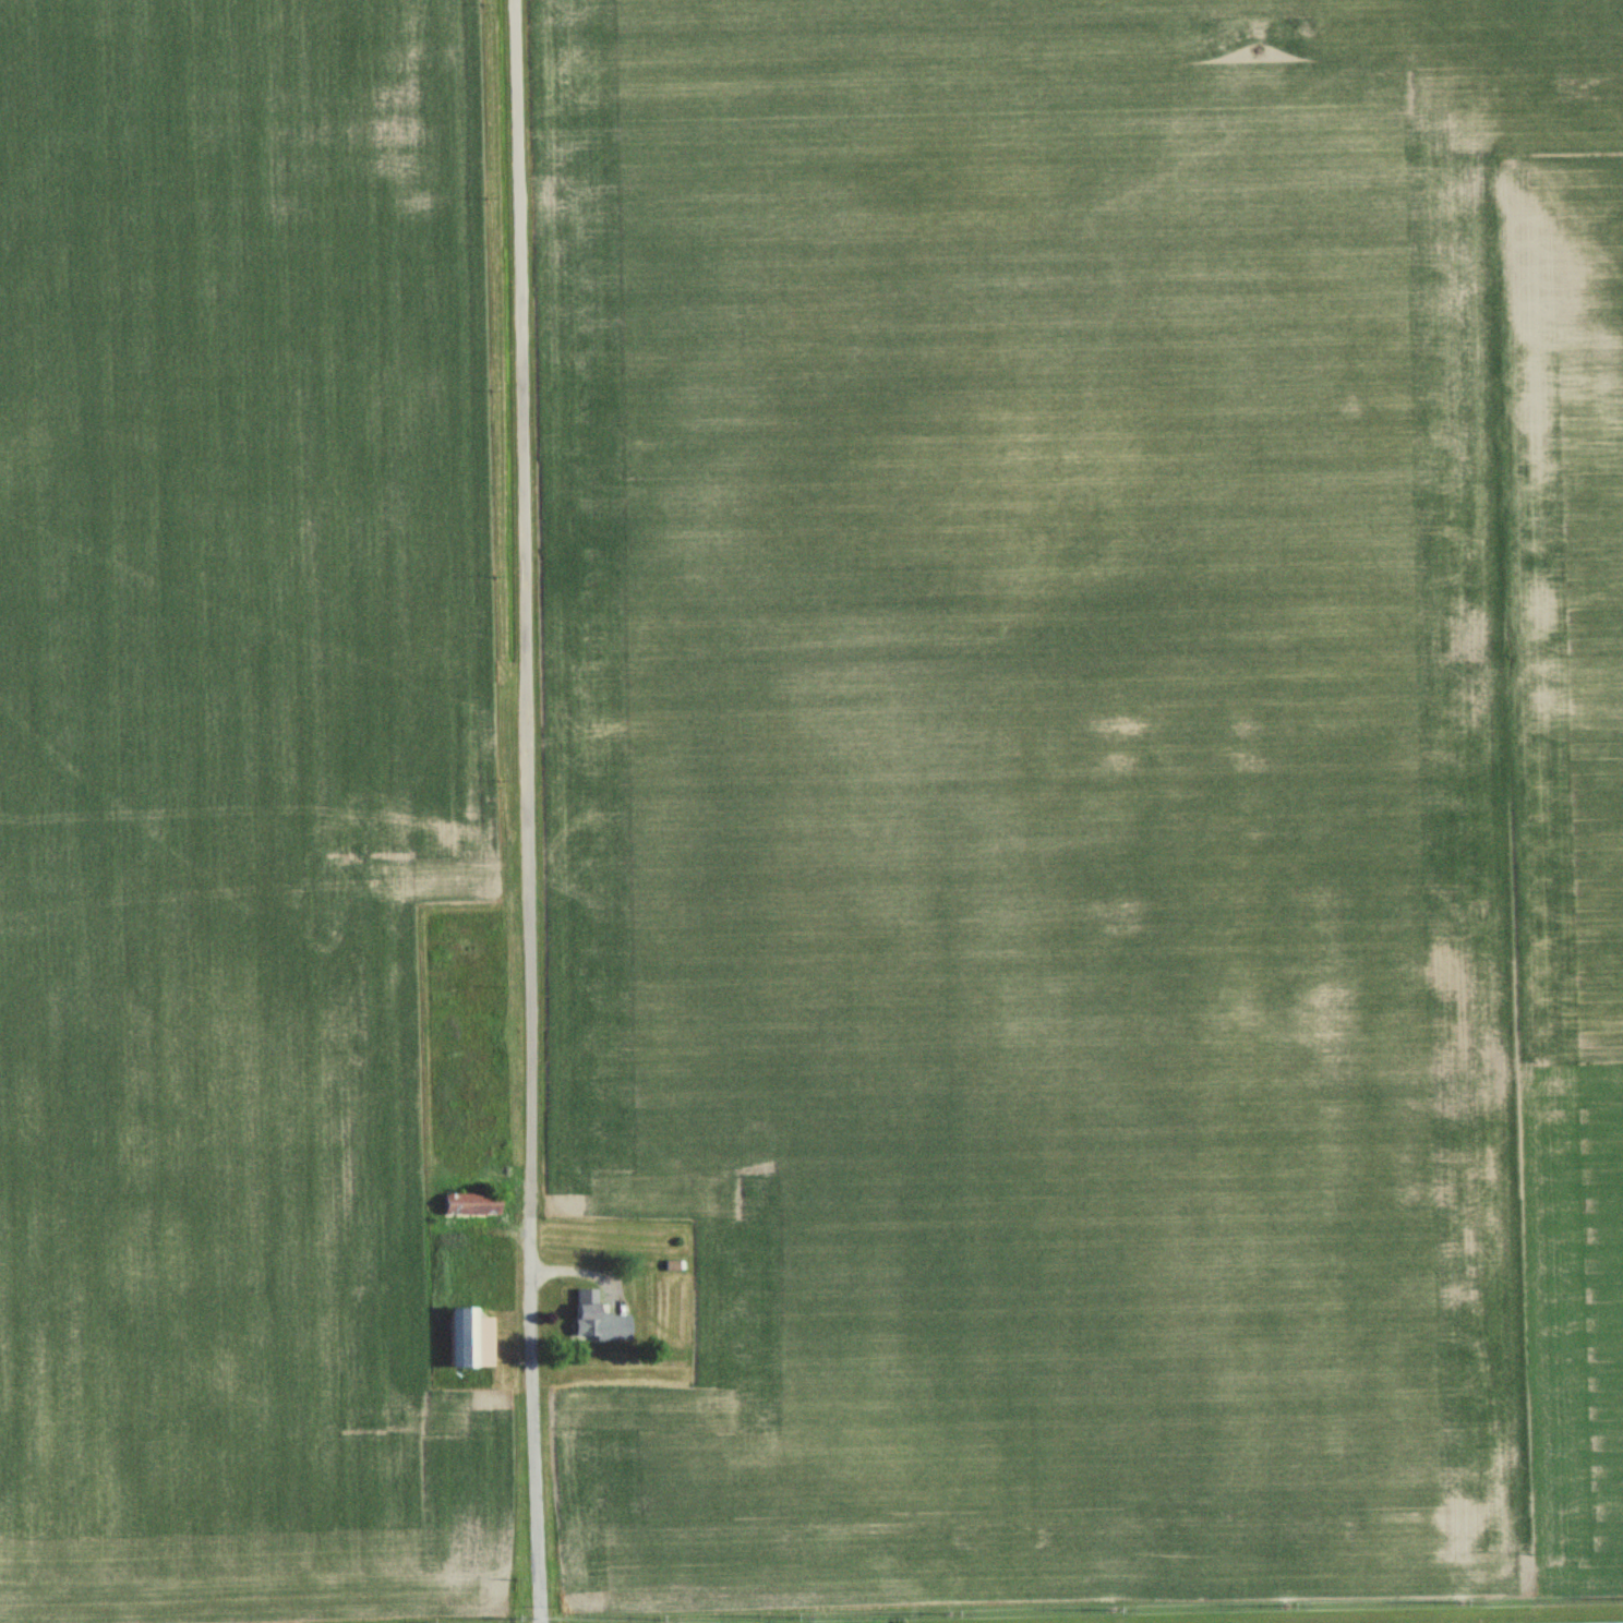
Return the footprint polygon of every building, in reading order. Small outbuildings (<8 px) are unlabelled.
[(440,1195),(440,1216),(496,1215),(495,1194),(440,1195)] [(626,1314),(594,1315),(593,1289),(572,1289),(572,1337),(591,1336),(591,1341),(626,1341),(626,1314)] [(446,1308),(447,1368),(489,1368),(488,1318),(472,1318),(472,1308),(446,1308)]
